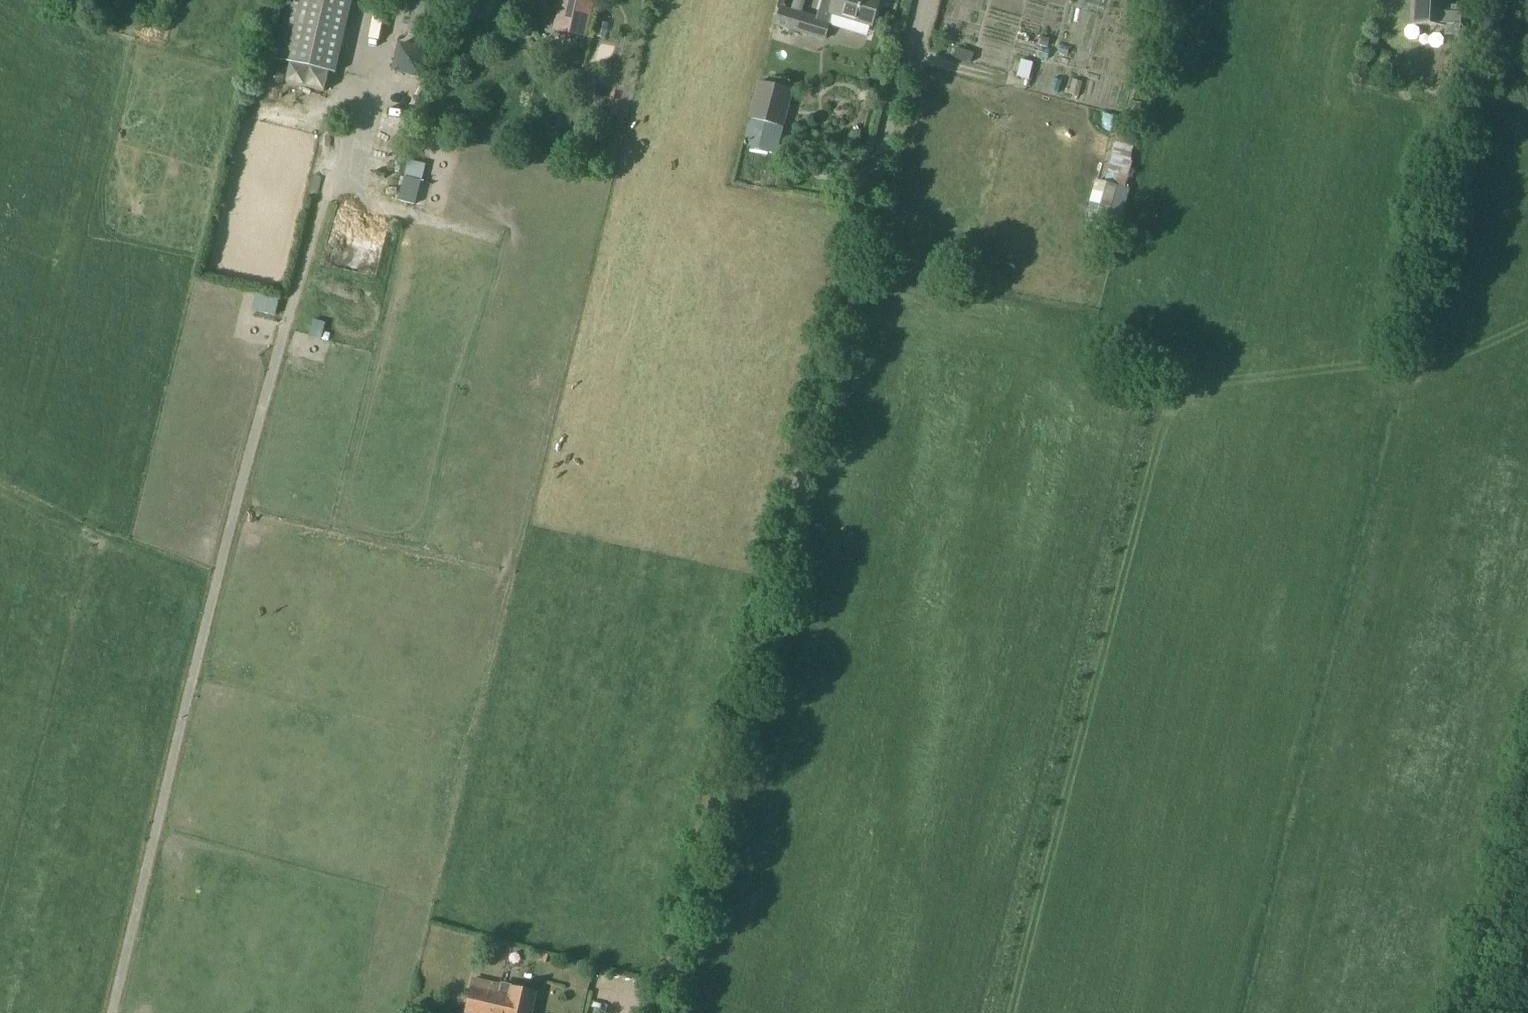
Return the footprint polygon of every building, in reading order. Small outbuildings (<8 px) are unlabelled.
[(276,59),(336,73),(353,0),(289,0),(276,59)] [(557,30),(586,37),(594,0),(564,0),(557,30)] [(778,25),(827,39),(834,14),(874,26),(881,0),(826,0),(820,20),(801,14),(805,0),(793,0),(790,11),(783,9),(778,25)] [(1415,23),(1416,24),(1417,24),(1444,25),(1446,25),(1449,25),(1448,33),(1467,34),(1469,6),(1444,5),(1444,0),(1419,0),(1417,23),(1416,23),(1415,23)] [(414,4),(408,35),(437,40),(442,8),(418,4),(414,4)] [(1152,21),(1144,48),(1153,51),(1161,24),(1152,21)] [(1370,49),(1377,51),(1382,34),(1375,32),(1370,49)] [(1042,36),(1040,44),(1047,46),(1049,38),(1042,36)] [(393,73),(423,79),(429,50),(399,43),(393,73)] [(959,48),(955,59),(971,64),(975,53),(959,48)] [(1022,60),(1017,77),(1029,80),(1034,63),(1022,60)] [(1154,77),(1140,74),(1138,82),(1152,85),(1154,77)] [(753,103),(749,117),(750,117),(755,119),(775,124),(779,126),(789,90),(760,82),(759,82),(753,103)] [(1130,132),(1134,119),(1120,115),(1117,128),(1120,129),(1130,132)] [(1120,129),(1105,182),(1124,188),(1132,162),(1130,161),(1138,134),(1130,132),(1120,129)] [(1096,180),(1087,212),(1118,221),(1127,189),(1124,188),(1105,182),(1096,180)] [(501,986),(476,981),(469,1012),(534,1012),(538,992),(522,988),(523,987),(503,982),(502,986),(501,986)]
